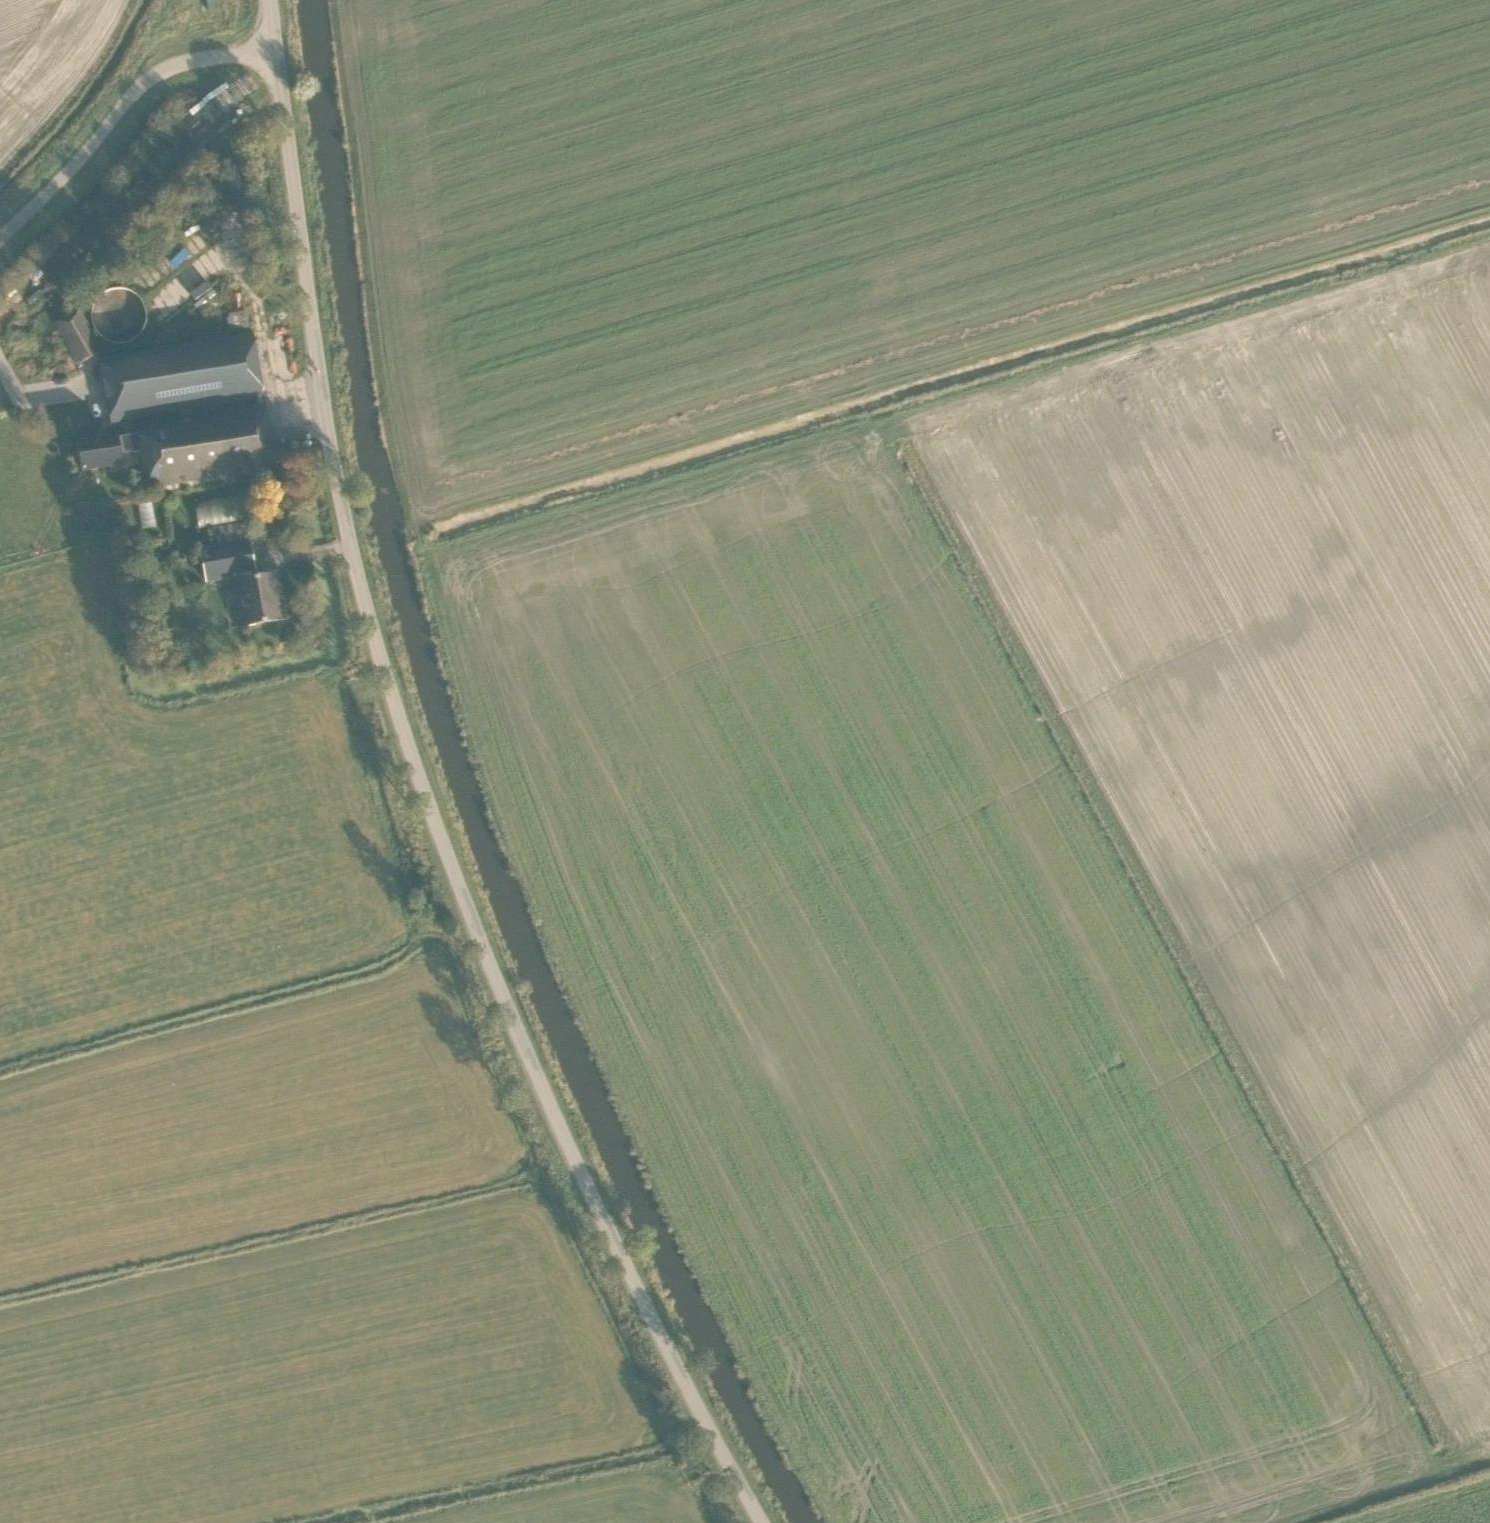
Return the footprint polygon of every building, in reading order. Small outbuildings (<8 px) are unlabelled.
[(51,321),(74,365),(101,351),(78,307),(51,321)] [(122,318),(122,332),(136,333),(136,318),(122,318)] [(135,458),(156,469),(158,483),(160,491),(277,472),(256,335),(101,359),(111,423),(182,411),(183,418),(130,427),(132,436),(134,452),(135,458)] [(122,454),(134,452),(132,436),(120,438),(119,435),(78,441),(82,471),(124,464),(122,454)] [(254,579),(254,577),(236,580),(244,629),(286,622),(277,575),(254,579)]
